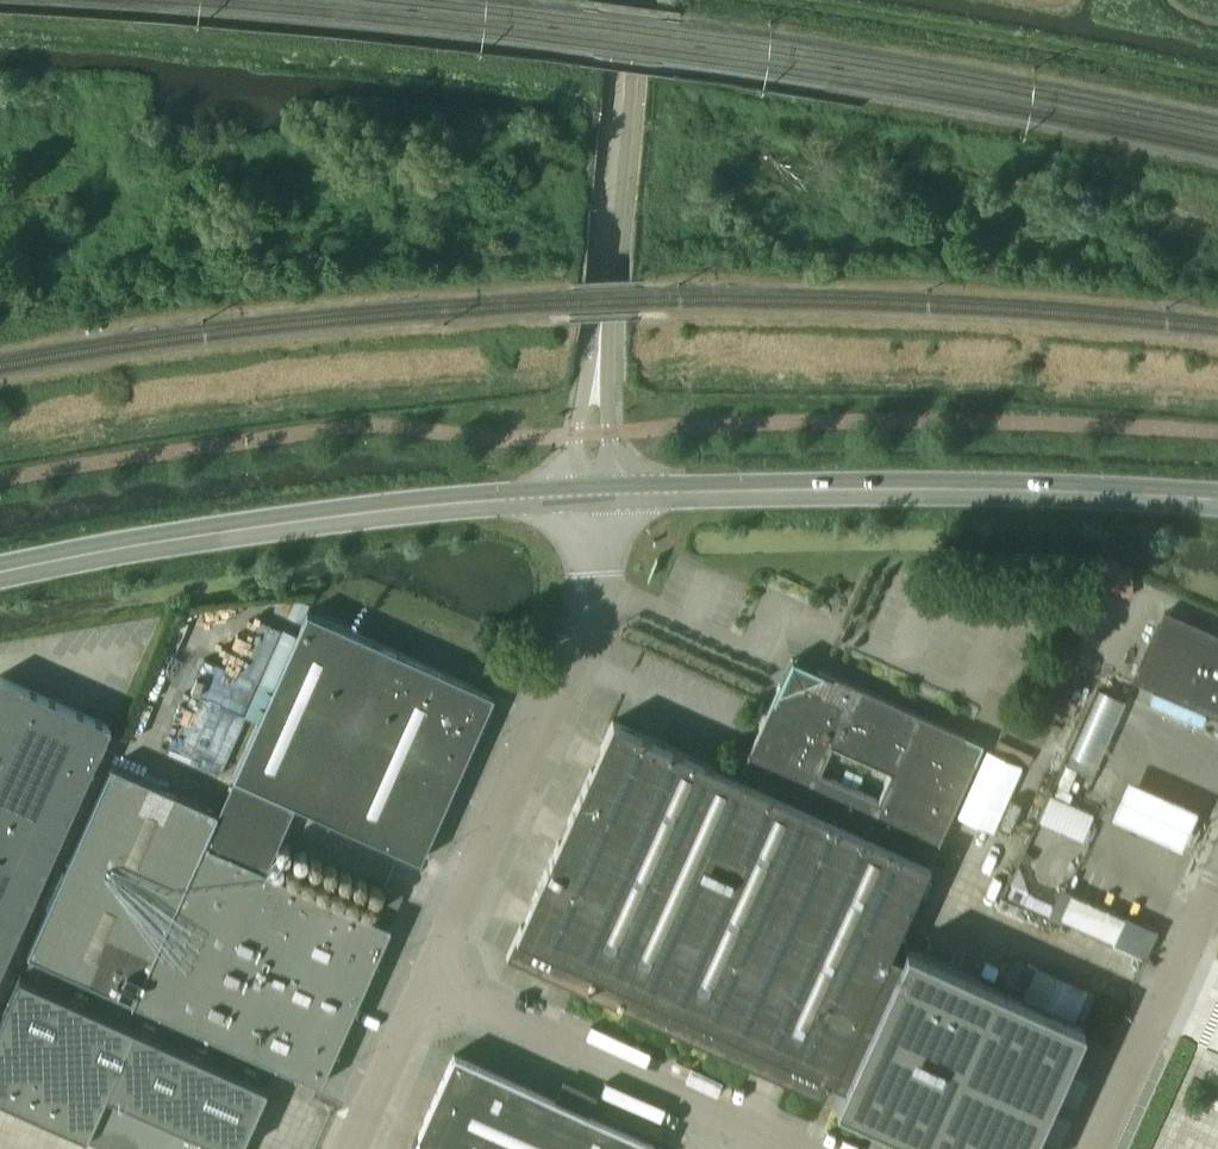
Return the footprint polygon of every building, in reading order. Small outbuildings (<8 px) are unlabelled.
[(1074,666),(1129,691),(1134,680),(1217,717),(1217,635),(1165,611),(1158,626),(1103,601),(1074,666)] [(258,721),(233,777),(420,861),(494,695),(307,612),(298,632),(282,625),(242,715),(258,721)] [(569,818),(557,844),(530,906),(518,932),(506,957),(538,971),(572,987),(576,988),(748,1066),(751,1067),(786,1083),(789,1084),(823,1099),(832,1080),(844,1085),(835,1105),(875,1123),(895,1132),(934,1148),(1028,1148),(1031,1143),(1048,1105),(1051,1099),(1065,1068),(1083,1027),(906,947),(902,956),(890,951),(983,744),(957,732),(958,732),(817,669),(792,658),(780,683),(748,753),(738,777),(724,771),(716,767),(614,721),(613,721),(602,745),(590,771),(569,818)] [(111,726),(89,716),(57,702),(8,680),(0,677),(0,973),(111,726)] [(1125,696),(1097,684),(1068,748),(1096,761),(1125,696)] [(986,750),(957,816),(993,831),(1022,765),(986,750)] [(320,1084),(391,926),(372,917),(264,869),(204,842),(217,812),(112,764),(27,953),(134,1001),(320,1084)] [(1180,841),(1197,802),(1124,770),(1107,809),(1180,841)] [(231,780),(217,812),(204,842),(264,869),(292,807),(231,780)] [(1070,893),(1060,916),(1114,941),(1124,917),(1070,893)] [(0,1019),(0,1098),(115,1148),(239,1148),(267,1086),(19,976),(0,1019)] [(654,1144),(555,1099),(531,1089),(523,1085),(499,1074),(467,1060),(454,1054),(453,1057),(422,1126),(418,1135),(417,1134),(412,1146),(413,1147),(411,1148),(652,1148),(654,1144)]
